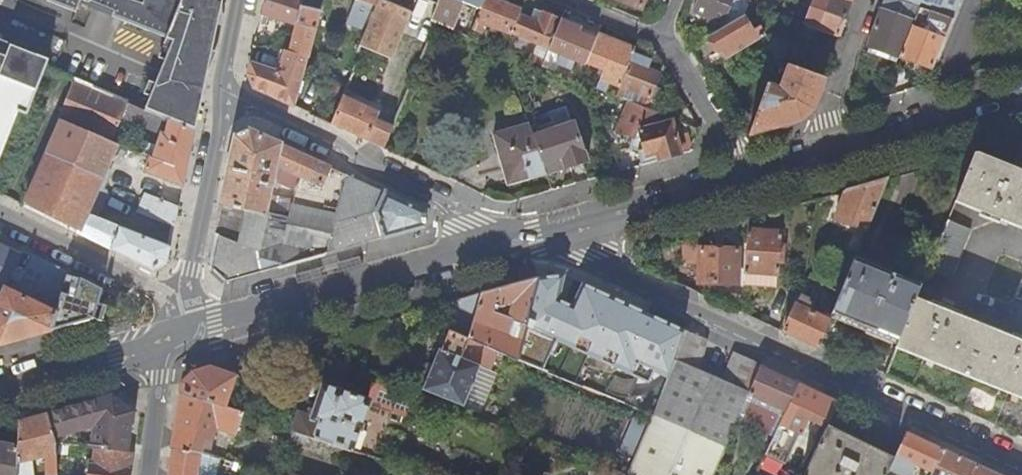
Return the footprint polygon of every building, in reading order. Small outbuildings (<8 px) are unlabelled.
[(78,8),(82,0),(60,0),(78,8)] [(223,0),(96,0),(115,9),(113,13),(174,40),(165,59),(207,77),(214,43),(207,40),(223,0)] [(302,1),(302,0),(264,0),(258,31),(257,31),(255,39),(273,44),(279,21),(294,26),(295,25),(300,7),(302,1)] [(322,0),(320,0),(313,5),(311,11),(300,7),(295,25),(313,30),(314,30),(319,14),(320,15),(324,1),(322,0)] [(347,23),(368,30),(378,0),(383,2),(384,0),(355,0),(347,23)] [(392,59),(410,13),(383,2),(378,0),(368,30),(360,54),(361,55),(358,62),(377,70),(382,56),(392,59)] [(479,9),(482,0),(439,0),(439,2),(431,20),(438,23),(452,29),(462,2),(479,9)] [(500,0),(482,0),(479,9),(471,26),(484,31),(487,24),(512,33),(512,32),(520,14),(522,9),(500,0)] [(642,9),(645,0),(619,0),(642,9)] [(694,13),(724,24),(727,22),(730,27),(746,17),(750,9),(751,4),(753,0),(699,0),(694,13)] [(772,0),(753,0),(751,4),(766,10),(768,10),(772,0)] [(851,3),(844,0),(823,0),(819,12),(814,14),(811,21),(817,23),(815,29),(816,29),(839,38),(851,3)] [(899,56),(917,6),(899,0),(885,0),(869,46),(871,47),(897,56),(899,56)] [(961,0),(899,0),(917,6),(925,9),(932,12),(953,19),(961,0)] [(302,1),(300,7),(311,11),(313,5),(302,1)] [(754,31),(759,28),(766,10),(751,4),(750,9),(746,17),(754,31)] [(899,56),(934,68),(953,19),(932,12),(925,30),(918,28),(925,9),(917,6),(899,56)] [(537,21),(541,11),(535,9),(531,19),(537,21)] [(925,30),(932,12),(925,9),(918,28),(925,30)] [(550,47),(561,19),(541,11),(537,21),(531,19),(520,14),(512,32),(543,44),(538,57),(545,59),(546,56),(549,49),(550,47)] [(765,37),(759,28),(754,31),(746,17),(730,27),(711,38),(710,38),(719,53),(722,51),(727,60),(765,37)] [(597,38),(584,33),(581,32),(582,28),(561,19),(550,47),(549,49),(561,54),(557,63),(567,67),(570,58),(586,65),(588,62),(597,38)] [(808,52),(816,29),(815,29),(809,26),(793,20),(784,44),(808,52)] [(279,73),(250,63),(247,75),(252,88),(293,107),(313,30),(295,25),(294,26),(287,53),(285,52),(279,73)] [(635,50),(598,34),(597,38),(588,62),(605,69),(597,88),(606,92),(611,82),(620,86),(633,54),(635,50)] [(47,68),(44,67),(47,60),(0,39),(0,159),(19,115),(26,118),(47,68)] [(897,56),(871,47),(869,52),(895,61),(897,56)] [(789,66),(808,73),(813,60),(794,53),(789,66)] [(545,59),(538,57),(533,54),(531,61),(542,66),(545,59)] [(649,61),(633,54),(620,86),(617,96),(622,98),(626,88),(650,98),(660,74),(646,69),(649,61)] [(551,58),(546,56),(545,59),(542,66),(547,68),(551,58)] [(155,82),(143,109),(195,131),(207,77),(165,59),(155,82)] [(824,79),(808,73),(789,66),(784,64),(782,69),(786,71),(780,88),(769,85),(751,135),(802,121),(812,111),(824,79)] [(107,188),(104,186),(99,184),(107,165),(116,145),(112,142),(123,117),(161,134),(155,148),(148,144),(143,155),(152,159),(147,173),(183,188),(195,131),(143,109),(75,80),(58,121),(61,122),(24,207),(152,272),(167,264),(171,246),(98,217),(108,192),(107,188)] [(660,89),(652,110),(658,113),(672,119),(676,120),(680,107),(669,91),(660,89)] [(379,115),(344,99),(333,126),(386,150),(394,131),(377,123),(379,115)] [(672,119),(658,113),(652,110),(629,101),(619,132),(643,140),(648,157),(657,154),(659,161),(682,155),(672,119)] [(508,186),(547,175),(535,137),(531,124),(495,134),(508,186)] [(575,124),(535,137),(547,175),(587,163),(575,124)] [(329,167),(250,130),(235,137),(215,233),(216,234),(219,235),(213,270),(225,283),(327,254),(326,251),(330,234),(302,228),(300,236),(287,233),(293,207),(292,207),(296,188),(316,197),(329,167)] [(977,154),(974,155),(955,203),(999,220),(1021,230),(1021,172),(977,154)] [(948,200),(955,203),(974,155),(965,158),(948,200)] [(99,184),(104,186),(112,168),(107,165),(99,184)] [(330,234),(347,176),(329,167),(316,197),(296,188),(292,207),(293,207),(287,233),(300,236),(302,228),(330,234)] [(378,213),(385,193),(347,176),(330,234),(326,251),(327,254),(383,238),(378,213)] [(836,219),(857,227),(866,230),(887,179),(846,191),(836,219)] [(137,213),(174,228),(179,206),(145,193),(137,213)] [(378,213),(383,238),(423,226),(425,212),(385,193),(378,213)] [(971,230),(948,221),(928,270),(951,279),(971,230)] [(866,230),(857,227),(854,235),(863,239),(866,230)] [(785,262),(785,257),(780,256),(781,244),(782,232),(748,229),(744,285),(777,287),(780,262),(785,262)] [(683,265),(685,265),(699,265),(699,274),(698,284),(740,286),(741,249),(700,248),(701,232),(683,236),(683,265)] [(219,235),(216,234),(208,265),(213,270),(219,235)] [(3,292),(5,289),(57,313),(64,281),(66,273),(21,251),(19,253),(0,244),(0,291),(3,292)] [(832,313),(835,314),(896,340),(899,342),(916,300),(921,287),(854,259),(832,313)] [(682,286),(698,294),(698,284),(699,274),(699,265),(685,265),(683,265),(673,264),(672,282),(682,282),(682,286)] [(481,344),(497,351),(516,359),(538,277),(504,287),(479,293),(473,317),(466,338),(481,344)] [(104,295),(103,295),(91,290),(81,285),(64,281),(57,313),(55,319),(75,324),(105,316),(104,295)] [(91,290),(103,295),(103,291),(92,286),(91,290)] [(0,299),(0,346),(53,331),(55,319),(57,313),(5,289),(3,292),(0,291),(0,294),(2,295),(0,299)] [(832,314),(827,312),(825,317),(817,313),(818,309),(813,306),(814,303),(800,297),(783,333),(818,349),(832,314)] [(916,300),(899,342),(896,348),(1021,398),(1021,336),(1020,341),(952,314),(954,307),(941,302),(939,309),(916,300)] [(473,317),(450,310),(445,327),(448,331),(466,338),(473,317)] [(896,340),(835,314),(833,319),(895,344),(896,340)] [(703,339),(683,329),(666,377),(654,414),(627,473),(632,474),(713,474),(742,406),(747,394),(760,365),(733,352),(720,381),(695,370),(703,339)] [(464,406),(480,365),(473,362),(481,344),(466,338),(448,331),(441,349),(439,349),(423,389),(464,406)] [(490,369),(497,351),(481,344),(473,362),(480,365),(490,369)] [(490,369),(480,365),(464,406),(481,413),(497,373),(490,369)] [(770,405),(786,413),(799,383),(760,365),(747,394),(770,405)] [(234,377),(211,370),(192,375),(183,384),(182,393),(225,407),(234,377)] [(810,419),(826,426),(838,401),(799,383),(786,413),(781,422),(776,434),(767,453),(773,455),(777,451),(787,455),(798,430),(804,433),(810,419)] [(300,413),(294,431),(307,435),(326,442),(352,451),(368,402),(323,387),(313,418),(300,413)] [(204,436),(214,436),(216,426),(237,433),(243,413),(225,407),(182,393),(173,448),(201,452),(204,436)] [(747,394),(742,406),(713,474),(757,474),(767,453),(776,434),(761,428),(766,416),(781,422),(786,413),(770,405),(747,394)] [(98,423),(95,449),(97,449),(126,453),(132,413),(113,398),(49,416),(55,434),(98,423)] [(21,424),(41,418),(38,409),(19,414),(21,424)] [(58,454),(57,444),(55,434),(49,416),(41,418),(21,424),(19,424),(18,449),(18,463),(18,474),(35,474),(31,462),(58,454)] [(761,428),(776,434),(781,422),(766,416),(761,428)] [(826,426),(811,457),(803,474),(887,474),(889,471),(895,459),(826,426)] [(303,448),(307,435),(294,431),(289,444),(303,448)] [(932,472),(944,450),(908,433),(895,459),(889,471),(897,474),(911,474),(916,464),(932,472)] [(204,436),(201,452),(203,453),(209,454),(214,436),(204,436)] [(71,456),(72,446),(59,444),(59,454),(71,456)] [(18,463),(18,449),(0,446),(0,474),(18,474),(18,463)] [(209,454),(203,453),(201,452),(173,448),(169,474),(205,474),(209,454)] [(132,453),(126,453),(97,449),(95,467),(91,466),(90,474),(129,474),(132,453)] [(970,462),(944,450),(932,472),(931,474),(998,474),(970,462)] [(238,470),(240,464),(228,460),(226,467),(238,470)] [(932,472),(916,464),(911,474),(931,474),(932,472)]
